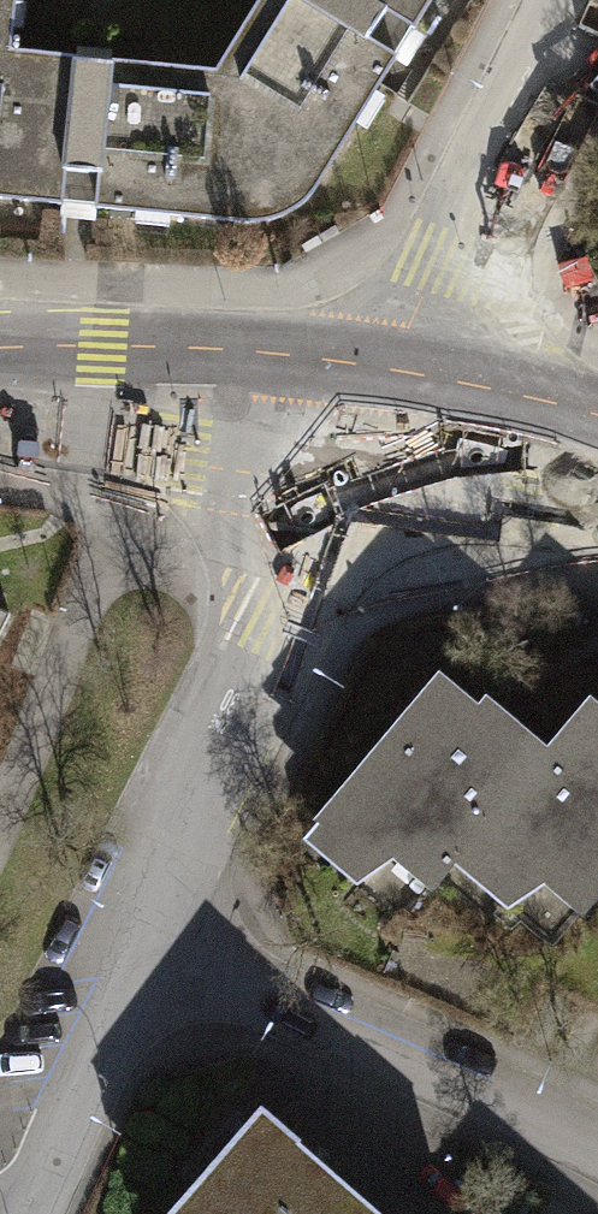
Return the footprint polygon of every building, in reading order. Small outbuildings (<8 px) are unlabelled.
[(264,228),(417,0),(238,0),(185,72),(1,52),(3,0),(0,0),(0,208),(264,228)] [(9,615),(0,610),(0,632),(9,615)] [(286,836),(345,887),(387,856),(424,886),(439,864),(497,906),(536,885),(572,916),(597,888),(597,720),(572,698),(528,748),(475,700),(463,701),(427,667),(286,836)] [(253,1111),(163,1213),(371,1213),(253,1111)]
